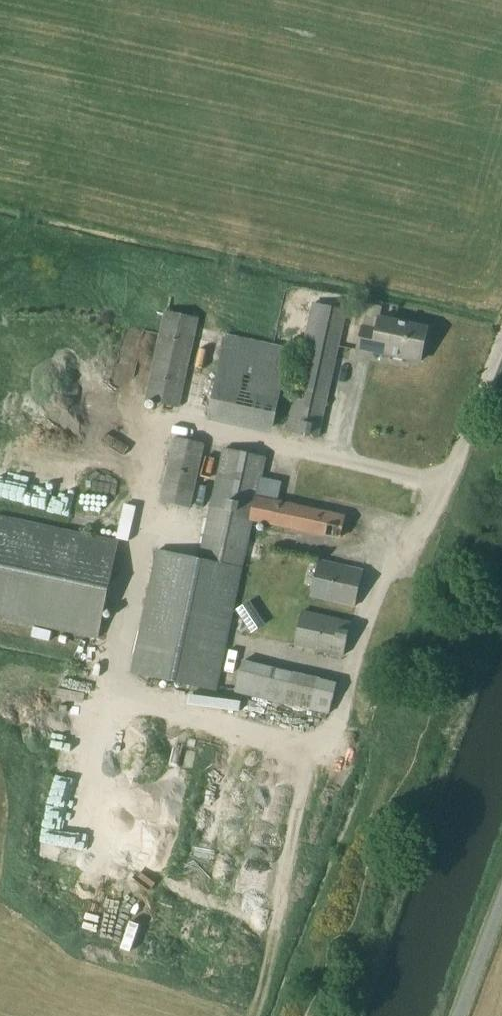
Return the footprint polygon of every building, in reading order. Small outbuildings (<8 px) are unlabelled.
[(319,438),(347,312),(313,304),(285,431),(319,438)] [(178,408),(198,320),(164,313),(145,400),(178,408)] [(357,353),(374,357),(376,352),(420,362),(427,329),(380,319),(377,331),(362,328),(357,353)] [(190,508),(204,446),(174,439),(161,501),(190,508)] [(344,516),(278,502),(282,483),(261,479),(265,459),(223,450),(199,560),(157,551),(132,673),(215,691),(241,568),(252,520),(340,539),(344,516)] [(98,639),(118,543),(0,517),(0,617),(98,639)] [(362,571),(320,561),(311,597),(354,607),(362,571)] [(350,624),(302,612),(294,645),(343,656),(350,624)] [(336,683),(321,680),(313,711),(328,714),(333,694),(336,683)]
